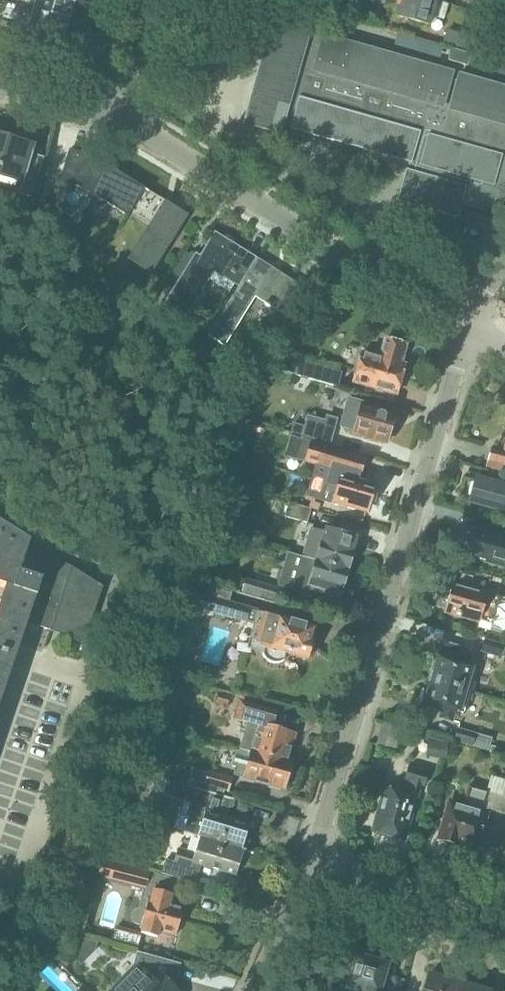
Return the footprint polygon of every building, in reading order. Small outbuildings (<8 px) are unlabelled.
[(32,9),(81,23),(83,16),(88,17),(93,0),(35,0),(32,9)] [(398,15),(429,24),(431,16),(444,19),(448,4),(435,0),(402,0),(398,15)] [(471,11),(479,13),(483,0),(474,0),(471,11)] [(32,9),(24,39),(37,43),(38,40),(43,42),(43,43),(59,47),(59,46),(78,52),(84,32),(78,31),(80,23),(32,9)] [(397,201),(458,218),(462,204),(486,211),(497,199),(495,199),(498,187),(504,189),(504,87),(460,74),(459,81),(452,79),(454,72),(324,35),(323,38),(306,33),(309,23),(277,15),(246,122),(278,131),(280,122),(291,125),(290,128),(411,162),(409,170),(406,169),(397,201)] [(447,29),(443,44),(468,51),(472,36),(447,29)] [(451,49),(448,60),(468,66),(471,54),(451,49)] [(9,134),(0,132),(0,163),(9,134)] [(9,134),(0,163),(0,176),(22,183),(19,194),(33,198),(41,168),(28,164),(34,146),(24,143),(25,139),(9,134)] [(132,209),(144,188),(93,157),(69,150),(59,182),(55,179),(48,203),(62,211),(70,185),(83,189),(127,216),(129,212),(132,209)] [(151,276),(152,275),(188,215),(144,188),(132,209),(129,212),(149,224),(146,228),(127,259),(126,260),(151,276)] [(239,287),(256,257),(215,231),(199,256),(195,254),(163,305),(185,318),(214,271),(237,286),(239,287)] [(237,286),(220,313),(207,334),(224,345),(238,323),(255,296),(287,316),(305,288),(256,257),(239,287),(237,286)] [(362,353),(354,382),(397,394),(405,365),(400,364),(406,344),(386,339),(381,358),(362,353)] [(292,372),(296,360),(276,354),(272,366),(292,372)] [(296,375),(338,387),(343,373),(300,360),(296,375)] [(235,380),(238,366),(224,362),(220,376),(235,380)] [(395,417),(375,411),(376,406),(348,398),(340,427),(354,431),(353,434),(387,444),(395,417)] [(301,440),(329,448),(338,420),(327,416),(325,421),(308,416),(305,426),(302,437),(301,440)] [(329,448),(301,440),(299,449),(298,449),(295,458),(331,468),(321,501),(334,505),(335,502),(367,512),(375,485),(358,480),(365,458),(329,448)] [(492,450),(487,468),(504,472),(504,453),(492,450)] [(217,481),(233,477),(229,464),(213,468),(217,481)] [(477,476),(470,503),(504,513),(504,484),(477,476)] [(307,523),(311,509),(289,502),(285,517),(307,523)] [(8,578),(6,585),(7,585),(0,606),(0,690),(23,620),(29,622),(49,629),(51,630),(85,642),(103,586),(30,540),(28,546),(0,528),(0,575),(8,578)] [(312,528),(303,557),(348,570),(349,566),(351,567),(354,554),(353,554),(358,537),(326,528),(325,532),(312,528)] [(494,538),(462,529),(455,553),(459,554),(458,556),(472,560),(472,558),(487,562),(486,564),(500,568),(500,565),(504,567),(504,539),(494,536),(494,538)] [(303,557),(293,591),(309,596),(311,588),(340,596),(342,589),(343,585),(346,584),(348,576),(347,574),(348,570),(303,557)] [(176,603),(202,611),(206,595),(208,587),(210,583),(183,576),(176,603)] [(264,584),(260,597),(278,602),(281,589),(264,584)] [(488,629),(493,631),(498,631),(502,628),(504,625),(504,600),(499,598),(452,584),(451,586),(442,584),(436,607),(444,610),(444,612),(479,622),(488,629)] [(279,617),(263,612),(254,648),(264,651),(263,654),(263,655),(265,657),(266,659),(268,660),(271,662),(273,662),(275,663),(277,663),(279,662),(282,662),(284,661),(285,660),(287,652),(309,658),(317,627),(279,616),(279,617)] [(500,657),(503,644),(485,639),(481,651),(500,657)] [(441,646),(431,679),(466,689),(473,665),(468,664),(470,656),(459,653),(461,648),(445,644),(441,646)] [(466,689),(431,679),(424,704),(442,709),(440,718),(451,721),(454,713),(458,714),(466,689)] [(228,707),(231,696),(219,693),(216,704),(228,707)] [(240,747),(287,760),(294,734),(268,726),(269,722),(273,723),(276,712),(241,702),(236,718),(248,721),(240,747)] [(376,746),(396,751),(402,729),(382,724),(376,746)] [(454,741),(489,751),(493,738),(458,728),(454,741)] [(428,741),(426,757),(446,759),(448,743),(428,741)] [(287,760),(240,747),(239,751),(236,750),(232,764),(236,765),(234,773),(283,788),(291,763),(286,761),(287,760)] [(188,784),(187,786),(223,797),(225,790),(228,791),(232,778),(208,771),(207,773),(192,768),(188,784)] [(423,787),(426,775),(407,770),(403,782),(405,783),(402,795),(387,790),(375,833),(402,840),(418,785),(423,787)] [(169,780),(164,794),(190,802),(186,814),(189,815),(184,832),(197,836),(199,836),(200,837),(241,849),(249,825),(226,817),(229,807),(232,808),(235,800),(223,797),(187,786),(169,780)] [(451,804),(439,841),(442,842),(445,848),(451,845),(455,846),(455,844),(474,849),(479,831),(481,832),(488,809),(484,808),(485,804),(499,809),(498,813),(504,815),(504,789),(502,798),(488,794),(489,792),(469,786),(462,807),(451,804)] [(129,816),(133,804),(120,801),(117,812),(129,816)] [(161,872),(161,874),(186,881),(186,880),(192,861),(202,864),(235,875),(243,849),(241,849),(200,837),(196,852),(194,852),(179,847),(174,862),(166,859),(161,872)] [(99,878),(102,879),(144,890),(139,908),(136,909),(133,911),(132,917),(133,921),(135,924),(140,925),(139,927),(142,927),(140,934),(156,938),(157,931),(175,936),(182,909),(172,906),(179,880),(107,862),(103,861),(101,867),(99,878)] [(103,942),(93,940),(81,937),(78,949),(90,952),(92,944),(102,946),(103,942)] [(135,965),(109,990),(176,990),(166,982),(172,962),(138,952),(135,965)] [(386,976),(390,964),(356,953),(345,988),(355,990),(382,990),(386,976)] [(459,984),(428,975),(423,990),(457,990),(459,984)]
